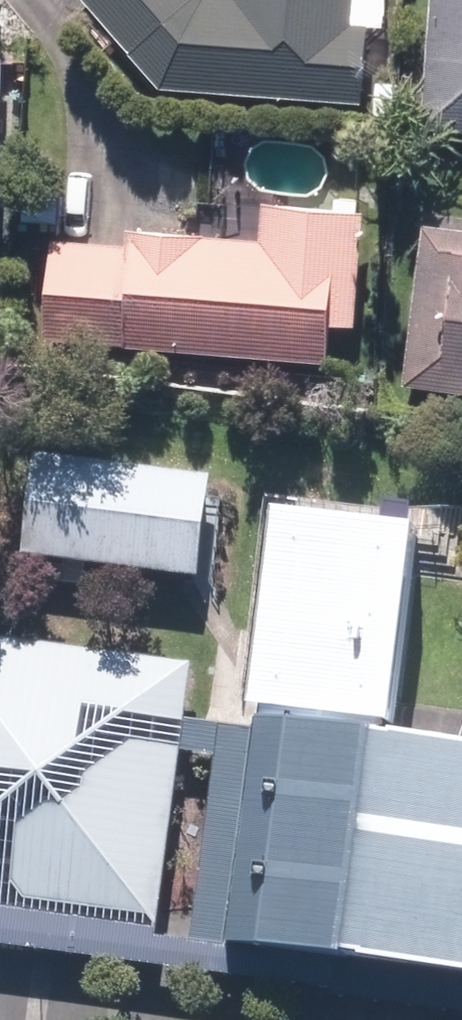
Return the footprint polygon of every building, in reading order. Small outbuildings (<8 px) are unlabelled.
[(168,86),(368,100),(374,21),(360,20),(361,0),(93,0),(168,86)] [(429,126),(461,128),(461,0),(438,0),(429,126)] [(13,53),(0,53),(0,307),(3,307),(13,53)] [(365,322),(374,205),(271,197),(270,202),(231,199),(228,230),(137,223),(136,240),(60,234),(51,337),(338,360),(341,320),(365,322)] [(430,219),(409,382),(461,389),(461,223),(430,219)] [(210,474),(31,451),(18,552),(166,571),(191,574),(197,575),(207,499),(207,493),(210,474)] [(416,521),(272,503),(245,698),(254,700),(384,716),(391,717),(392,702),(409,573),(416,521)] [(0,637),(0,905),(151,925),(175,746),(179,715),(187,662),(0,637)] [(254,700),(251,724),(223,939),(461,969),(461,738),(383,728),(384,716),(254,700)] [(0,905),(0,943),(461,1005),(461,969),(223,939),(251,724),(205,718),(179,715),(175,746),(214,751),(189,938),(153,933),(154,928),(151,925),(0,905)]
